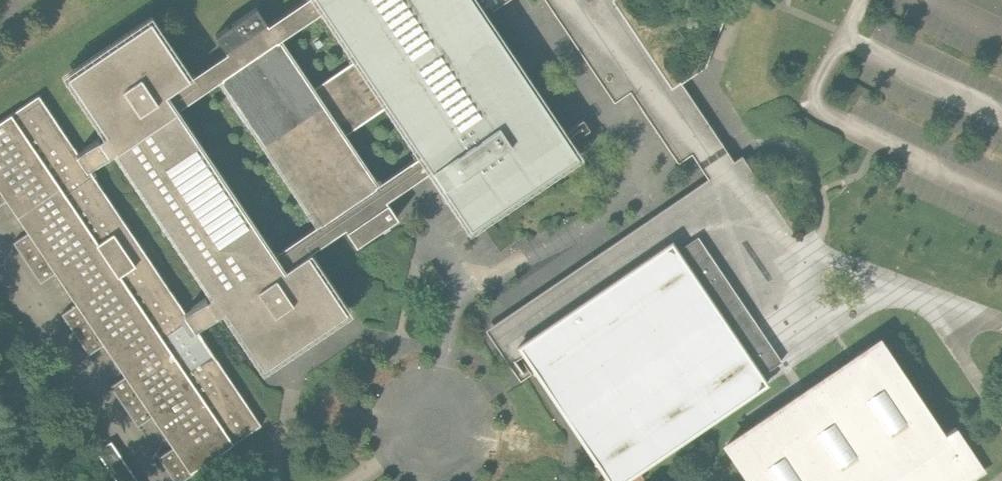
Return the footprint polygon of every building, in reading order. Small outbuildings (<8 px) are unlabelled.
[(50,280),(62,273),(84,304),(72,315),(101,355),(113,347),(133,377),(120,385),(148,427),(163,418),(182,448),(169,458),(183,480),(193,480),(267,426),(206,335),(235,313),(274,366),(357,311),(318,259),(446,175),(482,229),(588,151),(484,0),(317,0),(200,79),(160,20),(81,72),(120,134),(86,157),(48,97),(0,129),(0,205),(1,207),(16,202),(35,232),(24,244),(50,280)] [(376,246),(417,218),(406,202),(365,230),(376,246)] [(781,360),(765,336),(697,236),(677,249),(671,241),(518,344),(610,480),(620,480),(767,382),(761,374),(781,360)] [(724,440),(752,480),(964,480),(989,464),(957,417),(941,428),(879,336),(724,440)]
